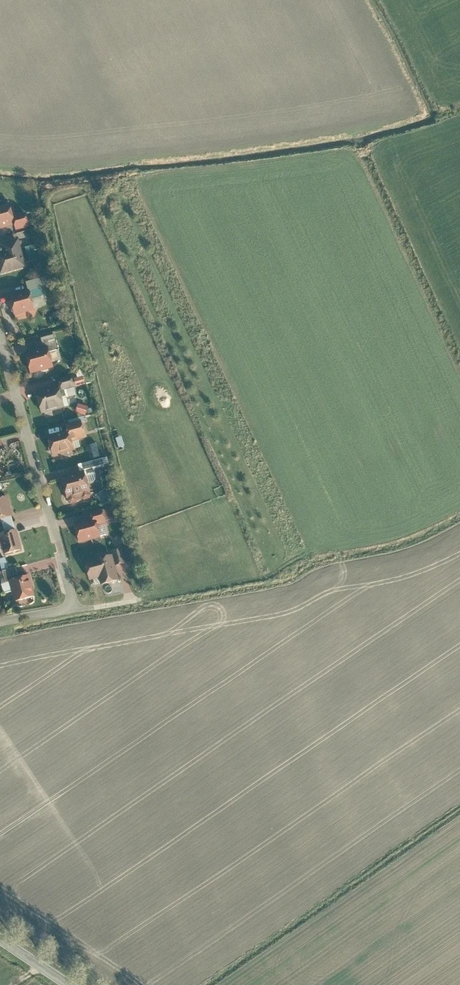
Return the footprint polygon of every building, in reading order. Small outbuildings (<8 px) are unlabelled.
[(0,207),(0,231),(15,228),(16,233),(31,229),(28,214),(17,216),(14,204),(0,207)] [(0,254),(0,270),(1,276),(29,269),(21,239),(2,244),(5,253),(0,254)] [(28,246),(30,261),(39,260),(37,245),(28,246)] [(33,290),(10,296),(15,317),(38,311),(33,290)] [(50,347),(26,353),(32,375),(56,369),(50,347)] [(77,385),(86,384),(85,376),(76,377),(77,385)] [(60,387),(36,393),(42,416),(69,409),(65,393),(76,390),(73,377),(59,380),(60,387)] [(88,414),(90,406),(80,403),(78,412),(88,414)] [(68,432),(49,437),(54,458),(77,452),(74,443),(88,439),(83,422),(67,426),(68,432)] [(92,446),(90,455),(100,457),(102,447),(92,446)] [(86,472),(60,479),(67,505),(93,498),(86,472)] [(108,488),(99,494),(106,505),(115,498),(108,488)] [(0,496),(0,522),(15,518),(9,493),(0,496)] [(92,521),(75,524),(78,543),(102,539),(100,527),(108,525),(105,508),(91,511),(92,521)] [(19,530),(1,534),(6,556),(24,552),(19,530)] [(110,539),(117,547),(124,541),(118,533),(110,539)] [(114,555),(86,562),(90,581),(104,577),(106,584),(121,581),(114,555)] [(31,575),(10,580),(16,603),(36,598),(31,575)]
